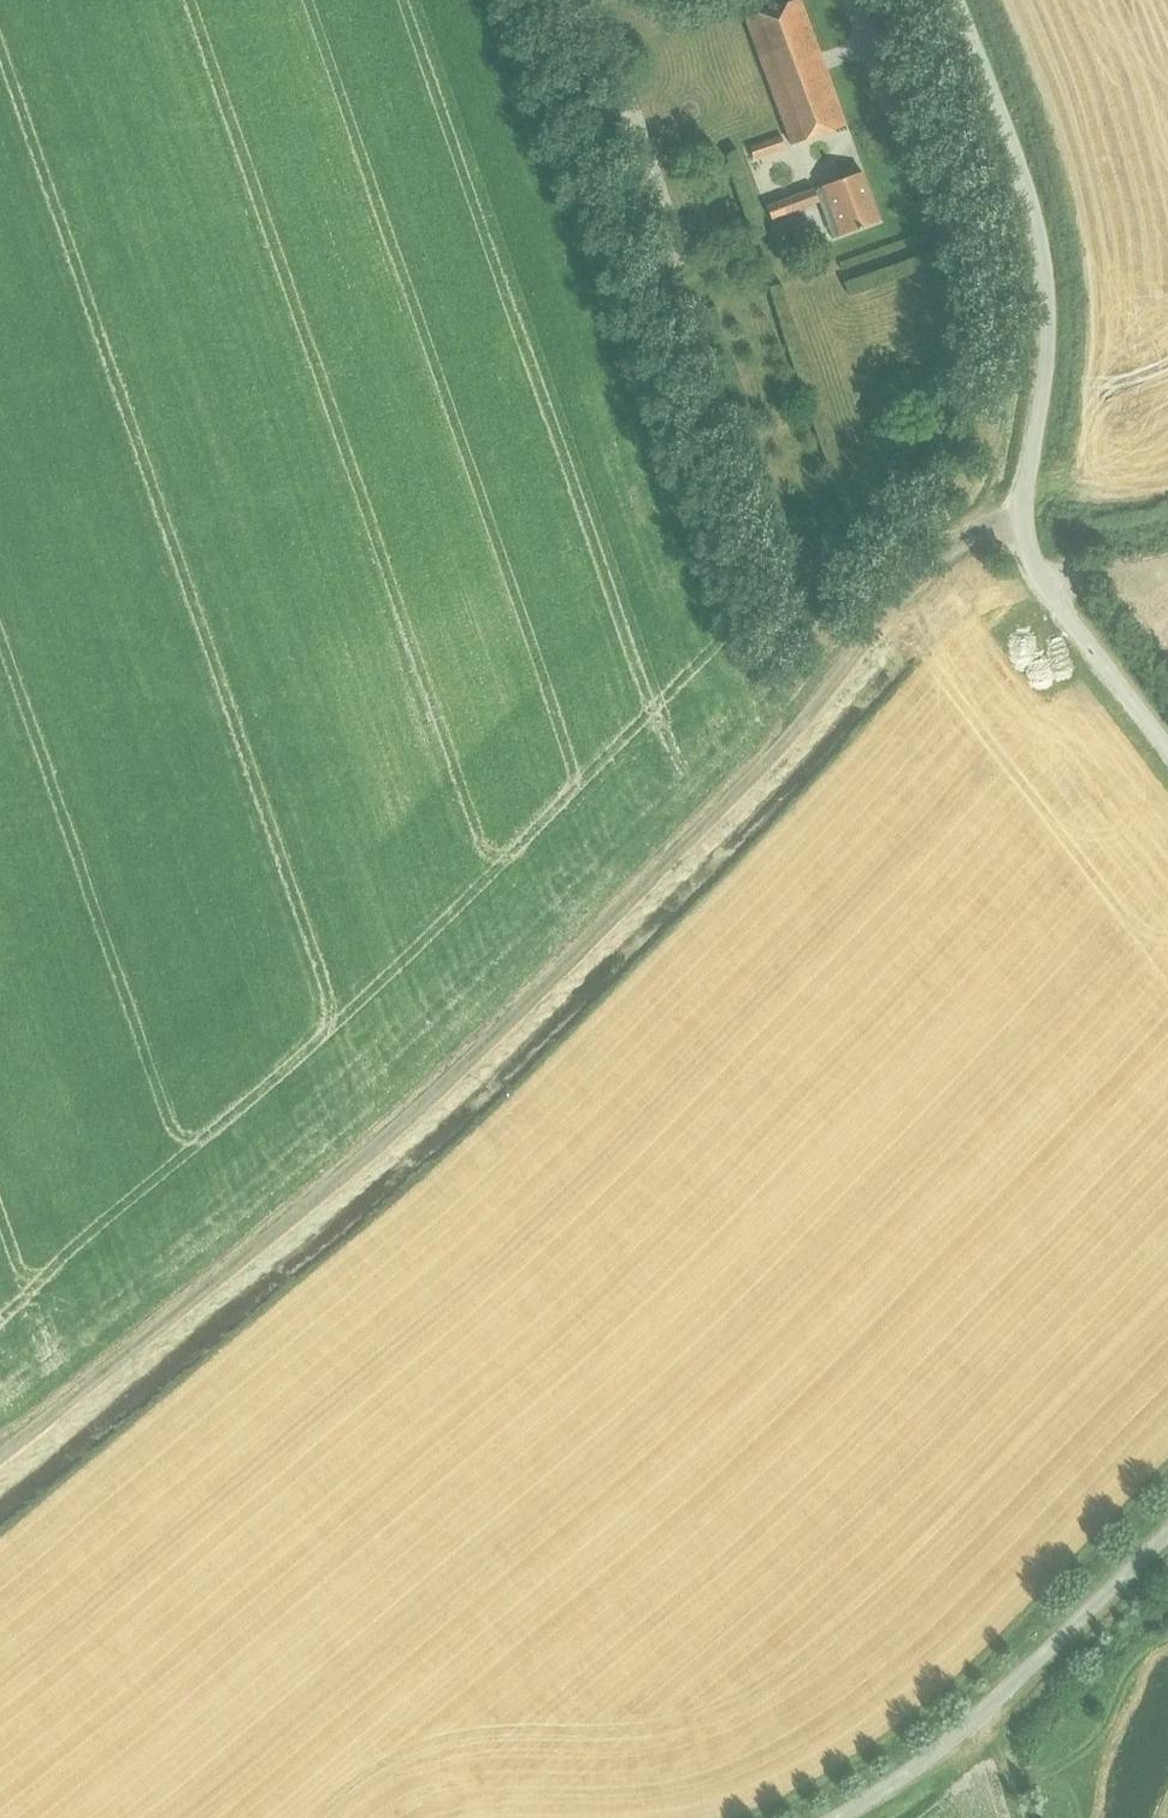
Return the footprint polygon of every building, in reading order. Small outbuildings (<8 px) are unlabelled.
[(845,127),(799,0),(797,0),(745,19),(791,146),(845,127)] [(753,160),(784,149),(780,136),(749,148),(753,160)] [(820,186),(839,237),(879,222),(861,172),(820,186)] [(771,217),(817,200),(813,189),(778,202),(767,206),(771,217)]
